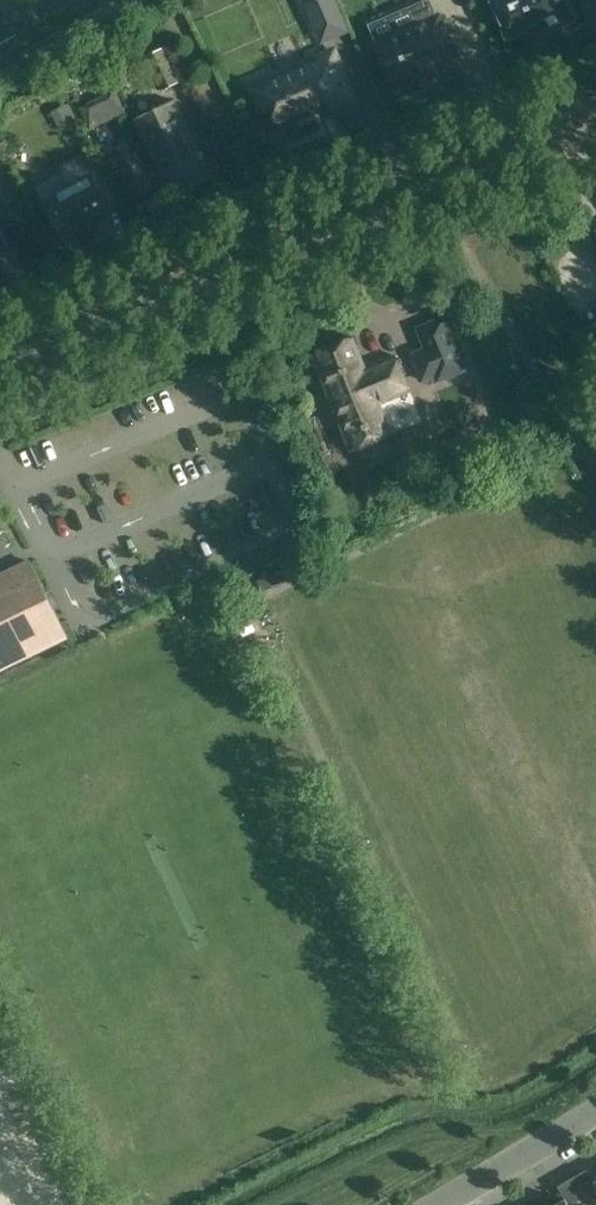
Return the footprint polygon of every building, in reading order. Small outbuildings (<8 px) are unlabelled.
[(335,7),(332,0),(304,0),(312,17),(335,7)] [(376,44),(381,56),(394,86),(415,76),(417,82),(436,74),(434,68),(456,59),(438,17),(436,18),(429,0),(427,0),(412,6),(420,25),(376,44)] [(492,3),(507,39),(530,29),(528,26),(537,22),(540,30),(572,16),(565,0),(499,0),(492,3)] [(163,49),(145,58),(161,91),(179,83),(163,49)] [(280,76),(260,85),(277,125),(320,107),(319,105),(327,101),(330,106),(352,97),(333,54),(280,76)] [(126,113),(115,90),(85,104),(80,110),(90,130),(126,113)] [(135,119),(154,159),(193,140),(174,100),(135,119)] [(68,104),(53,112),(63,132),(78,123),(68,104)] [(193,140),(154,159),(172,196),(211,178),(193,140)] [(135,153),(117,162),(136,202),(154,193),(135,153)] [(108,206),(82,156),(59,167),(70,189),(43,204),(62,241),(91,226),(85,213),(91,210),(93,214),(108,206)] [(426,349),(412,354),(423,380),(437,375),(439,381),(465,370),(444,317),(417,328),(426,349)] [(365,368),(352,337),(312,354),(351,451),(391,434),(379,403),(409,390),(395,356),(365,368)] [(67,637),(60,623),(57,616),(45,592),(40,582),(39,580),(30,562),(0,576),(0,669),(67,637)]
